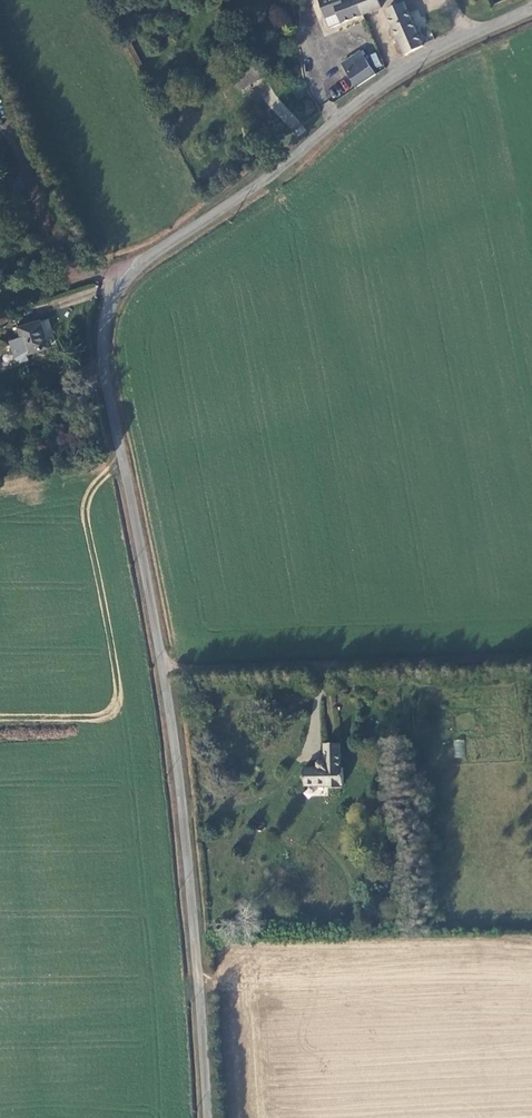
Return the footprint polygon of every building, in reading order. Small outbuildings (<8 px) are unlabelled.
[(363,14),(357,0),(323,0),(319,2),(325,17),(336,13),(341,23),(363,14)] [(363,14),(380,6),(377,0),(357,0),(363,14)] [(406,56),(423,46),(403,1),(385,9),(406,56)] [(329,28),(341,23),(336,13),(325,17),(329,28)] [(358,86),(376,74),(362,52),(343,63),(358,86)] [(292,130),(300,122),(278,100),(270,107),(292,130)] [(22,337),(28,355),(49,347),(40,321),(19,328),(22,337)] [(10,340),(11,342),(16,360),(21,362),(29,359),(28,355),(22,337),(10,340)] [(464,757),(464,739),(454,739),(453,757),(464,757)] [(304,785),(327,784),(327,787),(342,786),(342,784),(345,783),(344,767),(341,766),(340,742),(325,742),(325,767),(304,767),(304,785)] [(319,788),(308,785),(306,793),(317,795),(319,788)]
